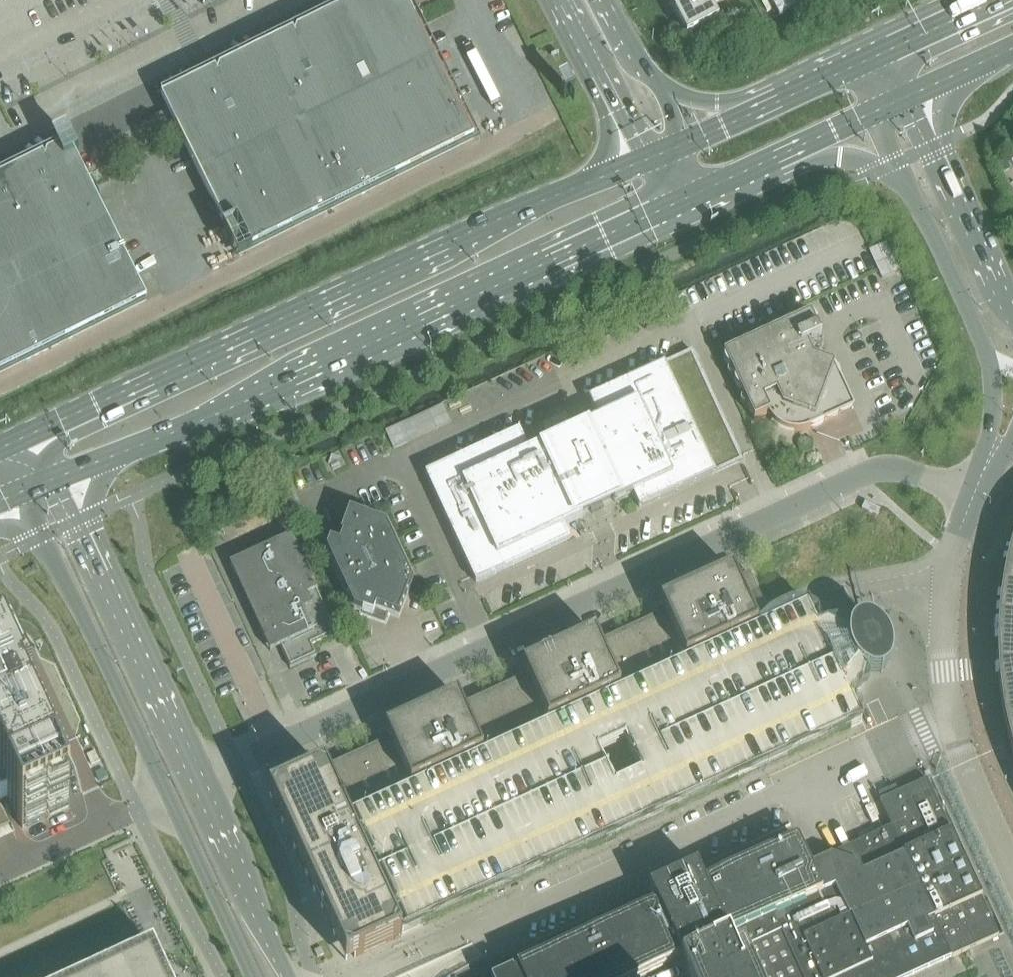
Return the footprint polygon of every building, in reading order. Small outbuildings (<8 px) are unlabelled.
[(149,120),(178,130),(185,144),(227,229),(239,254),(239,255),(293,228),(363,194),(366,192),(371,190),(474,139),(474,138),(416,21),(412,13),(406,0),(359,0),(357,1),(347,6),(338,11),(328,16),(318,20),(308,25),(299,30),(289,35),(279,40),(270,44),(260,49),(250,54),(241,59),(231,63),(205,76),(188,84),(178,89),(169,94),(162,97),(165,105),(168,111),(149,120)] [(689,35),(720,19),(713,6),(724,0),(670,0),(689,35)] [(780,14),(805,1),(804,0),(773,0),(780,14)] [(28,359),(48,349),(70,339),(74,337),(147,300),(147,299),(135,275),(93,190),(86,175),(76,156),(74,152),(70,143),(63,147),(53,151),(43,156),(34,161),(24,166),(14,170),(5,175),(0,178),(0,373),(28,359)] [(891,230),(873,236),(884,266),(901,260),(891,230)] [(770,412),(771,413),(772,415),(773,417),(774,419),(776,421),(778,423),(781,425),(783,427),(786,428),(788,429),(792,431),(797,432),(802,432),(804,431),(807,431),(809,430),(812,429),(854,409),(857,408),(837,365),(837,364),(816,356),(810,343),(824,337),(813,313),(727,352),(756,419),(770,412)] [(694,350),(591,398),(600,419),(582,428),(584,432),(550,449),(547,444),(529,452),(520,431),(427,474),(478,582),(570,540),(564,526),(582,518),(580,513),(614,497),(617,502),(635,493),(641,507),(743,460),(694,350)] [(444,404),(386,431),(394,449),(453,422),(444,404)] [(330,540),(327,550),(355,610),(363,613),(362,615),(386,623),(390,614),(400,618),(414,580),(388,524),(350,510),(341,535),(343,536),(340,544),(330,540)] [(263,550),(231,564),(266,641),(272,652),(282,647),(291,668),(318,656),(313,645),(338,634),(293,536),(292,536),(263,550)] [(1008,559),(1005,571),(1003,583),(1001,592),(1000,601),(999,610),(998,619),(998,633),(998,640),(998,648),(998,656),(998,664),(998,672),(1000,688),(1001,696),(1002,705),(1005,720),(1008,734),(1010,740),(1012,749),(1012,751),(1012,540),(1011,546),(1009,552),(1008,559)] [(623,632),(644,678),(686,658),(772,619),(754,580),(754,579),(753,578),(752,578),(750,573),(745,575),(744,575),(743,575),(743,576),(737,579),(732,570),(661,603),(665,612),(658,615),(658,614),(657,615),(641,622),(640,623),(624,630),(622,631),(623,632)] [(808,606),(808,604),(355,813),(349,816),(403,934),(409,931),(862,722),(851,699),(860,695),(866,671),(867,671),(869,672),(871,673),(873,673),(875,673),(876,673),(878,673),(881,672),(883,672),(884,671),(885,670),(887,668),(888,667),(890,663),(891,660),(892,657),(892,655),(892,653),(892,649),(891,645),(890,642),(888,639),(887,635),(885,632),(883,630),(880,627),(878,625),(876,624),(874,623),(871,621),(867,621),(865,620),(863,621),(861,621),(860,622),(858,623),(856,624),(854,625),(853,626),(852,628),(851,630),(850,632),(850,634),(850,635),(836,628),(827,624),(819,628),(817,624),(810,610),(808,606)] [(623,632),(607,639),(607,638),(605,639),(599,642),(595,633),(523,666),(527,675),(521,678),(521,677),(519,678),(520,679),(504,686),(504,685),(502,686),(524,733),(549,721),(621,688),(644,678),(623,632)] [(1,801),(8,798),(19,822),(20,821),(23,828),(26,827),(45,818),(47,817),(48,817),(67,807),(68,808),(70,807),(67,800),(68,799),(36,730),(31,720),(31,721),(23,705),(21,700),(18,694),(20,693),(19,690),(17,691),(13,683),(15,682),(13,679),(11,680),(3,662),(4,662),(2,658),(1,657),(0,658),(0,800),(1,801)] [(462,705),(458,696),(386,729),(390,738),(384,741),(382,741),(382,742),(367,749),(366,748),(365,749),(365,750),(349,757),(349,756),(348,757),(332,765),(332,764),(330,765),(331,765),(324,769),(324,768),(322,769),(344,816),(346,815),(411,785),(483,752),(524,733),(502,686),(487,694),(487,693),(485,694),(470,701),(469,701),(468,702),(462,705)] [(396,938),(348,835),(352,833),(353,834),(354,833),(346,815),(344,816),(322,769),(316,772),(315,772),(313,773),(314,773),(307,776),(306,776),(305,777),(269,794),(346,961),(396,938)] [(953,957),(1000,935),(982,897),(983,896),(961,849),(952,830),(951,830),(927,779),(899,792),(896,785),(889,788),(892,795),(880,800),(897,837),(890,840),(885,829),(809,863),(798,838),(704,881),(697,866),(650,888),(656,903),(496,976),(639,976),(682,957),(690,976),(909,976),(953,957)] [(154,943),(131,953),(126,955),(75,976),(169,976),(154,943)] [(322,946),(315,949),(318,957),(325,954),(322,946)]
